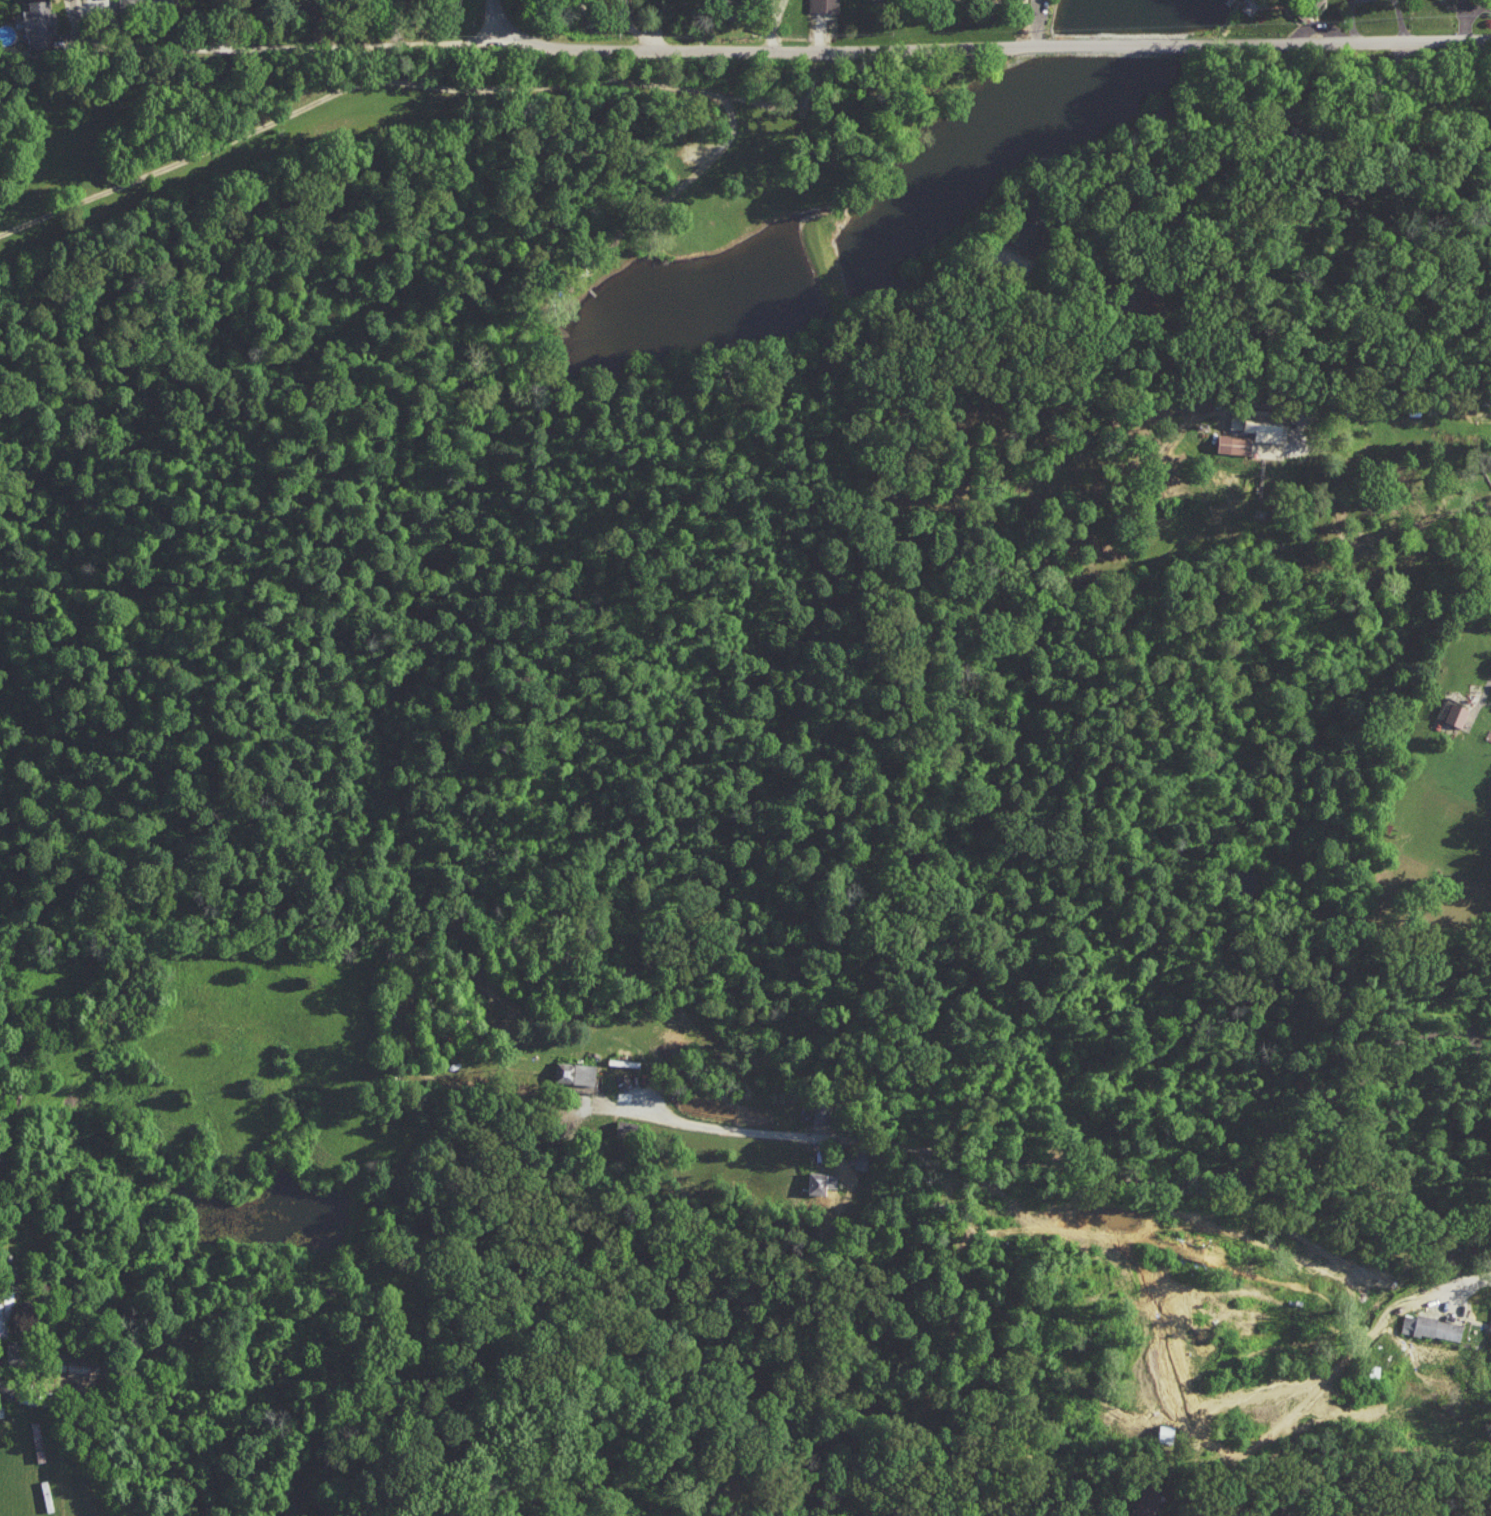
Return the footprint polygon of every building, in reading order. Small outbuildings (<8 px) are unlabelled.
[(30,9),(25,9),(26,30),(30,29),(31,48),(56,47),(55,11),(52,11),(51,0),(30,0),(30,9)] [(839,0),(812,0),(811,11),(839,11),(839,0)] [(1251,453),(1251,435),(1219,434),(1218,452),(1251,453)] [(1463,726),(1470,707),(1453,700),(1445,720),(1463,726)] [(596,1084),(596,1063),(556,1062),(555,1083),(596,1084)] [(832,1123),(833,1103),(815,1102),(814,1122),(832,1123)] [(871,1169),(872,1147),(859,1146),(857,1168),(871,1169)] [(838,1187),(839,1172),(810,1171),(810,1192),(828,1193),(828,1186),(838,1187)] [(1402,1329),(1460,1342),(1465,1324),(1418,1313),(1417,1315),(1405,1313),(1402,1329)] [(1164,1490),(1146,1481),(1131,1515),(1152,1515),(1164,1490)]
